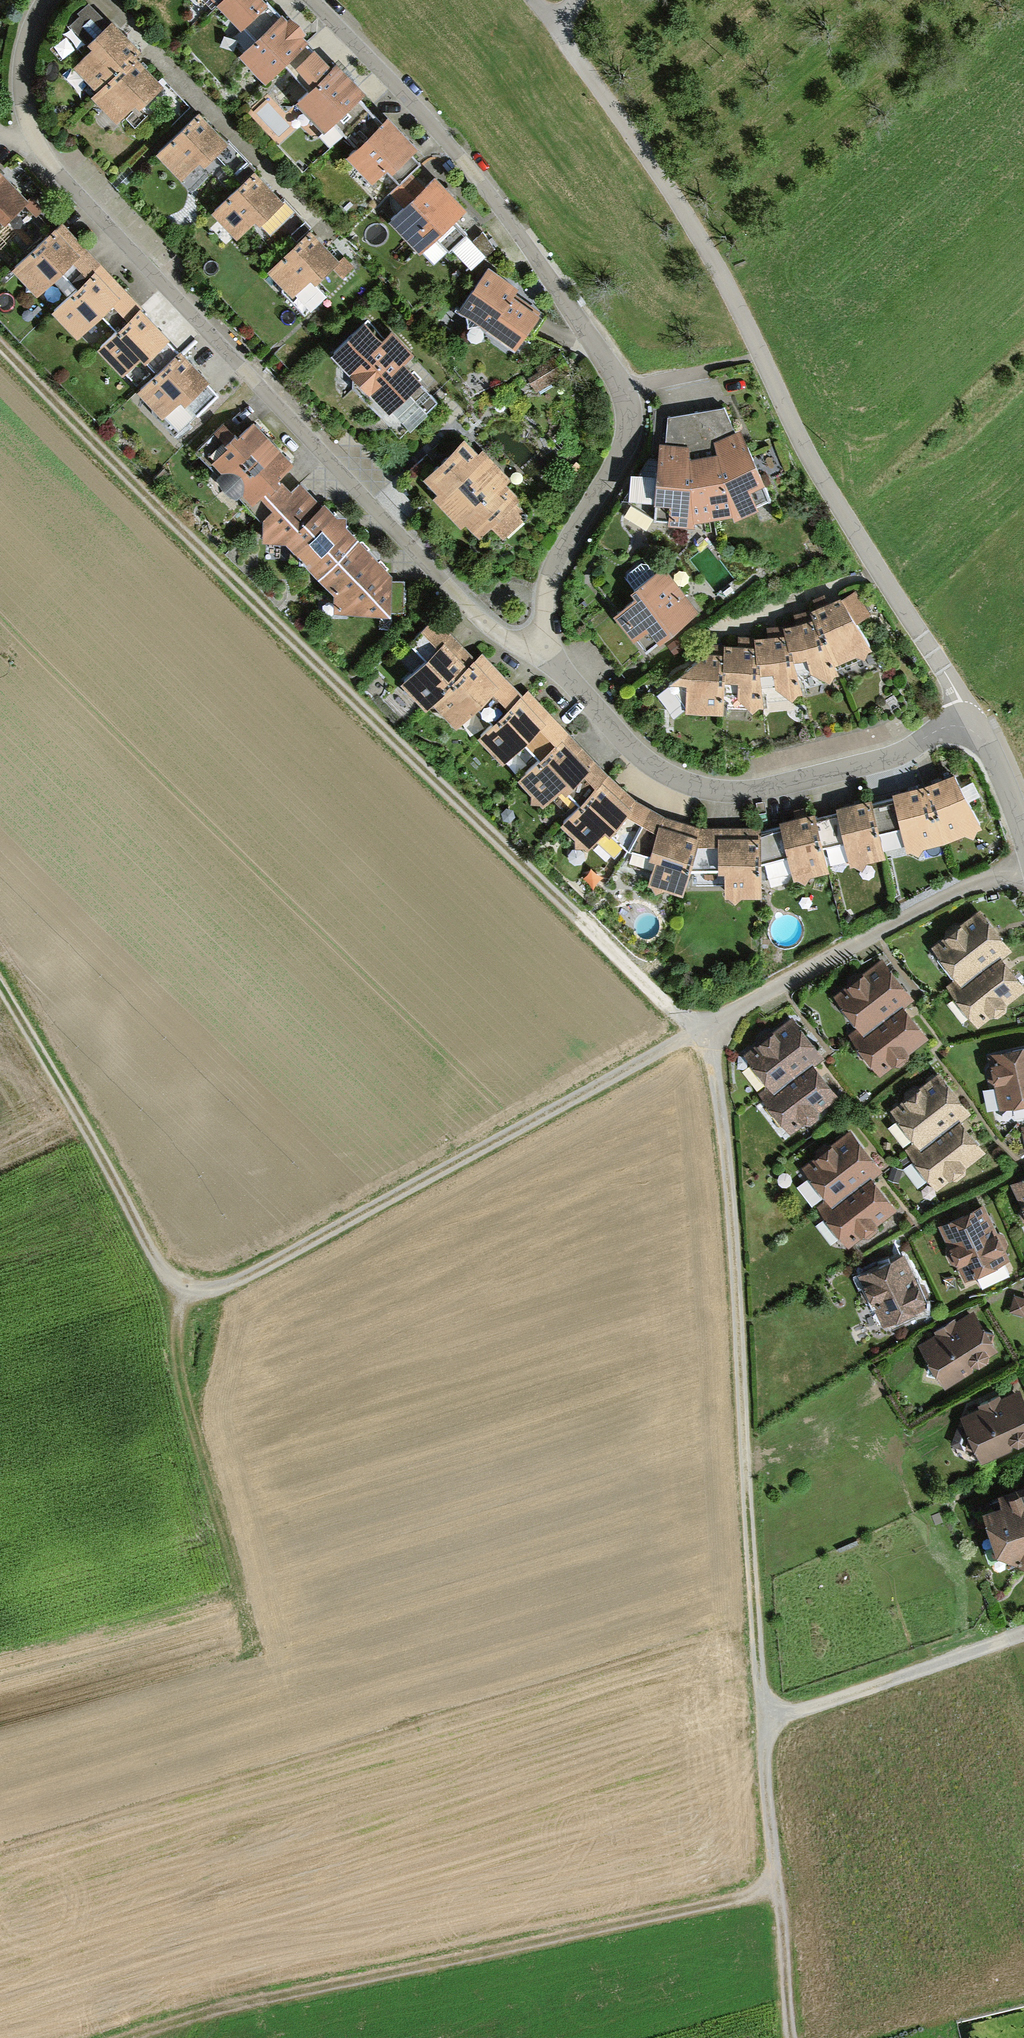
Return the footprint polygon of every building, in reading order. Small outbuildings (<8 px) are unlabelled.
[(262,0),(224,0),(218,6),(242,32),(244,30),(257,42),(240,58),(266,86),(284,67),(308,45),(304,40),(308,36),(292,19),(288,22),(268,2),(266,5),(262,0)] [(136,58),(142,53),(130,40),(113,22),(110,25),(89,4),(77,15),(80,17),(69,27),(92,51),(73,68),(96,93),(136,58)] [(373,115),(360,101),(366,95),(338,66),(333,71),(308,45),(284,67),(308,94),(296,104),(325,135),(334,126),(346,140),(373,115)] [(143,66),(136,58),(96,93),(90,98),(116,127),(136,109),(139,112),(164,90),(143,66)] [(198,108),(156,146),(182,174),(200,157),(205,161),(228,140),(198,108)] [(410,176),(421,166),(413,157),(419,151),(389,119),(382,125),(373,115),(346,140),(356,151),(347,159),(373,187),(388,173),(399,186),(410,176)] [(255,166),(214,206),(239,232),(256,217),(260,221),(285,197),(255,166)] [(1,223),(4,226),(29,202),(0,172),(0,224),(1,223)] [(424,191),(410,176),(399,186),(387,196),(400,210),(388,221),(420,255),(436,241),(447,253),(467,235),(454,222),(465,213),(435,181),(424,191)] [(63,226),(13,272),(26,286),(27,291),(32,291),(38,297),(63,274),(79,291),(53,315),(77,340),(103,316),(118,333),(98,353),(122,378),(127,372),(144,390),(140,394),(163,420),(181,403),(194,417),(217,396),(208,386),(210,384),(180,353),(178,355),(168,344),(171,342),(63,226)] [(311,226),(269,265),(294,292),(311,276),(315,281),(332,265),(343,276),(354,266),(344,254),(341,257),(311,226)] [(483,234),(472,243),(500,271),(507,266),(483,234)] [(517,289),(487,268),(458,313),(467,318),(469,329),(481,327),(514,350),(539,314),(513,296),(517,289)] [(365,316),(332,346),(369,387),(371,386),(409,428),(443,399),(406,358),(413,351),(391,326),(382,334),(365,316)] [(563,353),(527,375),(539,394),(575,373),(563,353)] [(667,446),(660,445),(659,460),(649,459),(624,499),(655,520),(654,522),(669,523),(669,526),(694,528),(694,523),(732,516),(734,522),(756,511),(755,506),(770,500),(739,433),(736,435),(723,410),(668,419),(667,446)] [(294,468),(254,424),(238,439),(223,425),(195,453),(219,478),(217,481),(236,502),(239,499),(251,510),(280,485),(278,483),(294,468)] [(464,441),(424,479),(436,491),(431,496),(460,527),(466,522),(480,538),(490,528),(501,540),(525,518),(515,506),(520,501),(507,487),(512,483),(483,451),(478,456),(464,441)] [(319,579),(358,541),(345,526),(345,519),(337,519),(324,505),(322,507),(301,483),(290,493),(282,483),(280,485),(251,510),(262,523),(261,544),(285,545),(319,579)] [(358,541),(319,579),(334,596),(334,615),(390,619),(390,612),(404,613),(404,582),(392,581),(392,576),(358,541)] [(616,609),(646,648),(698,608),(663,564),(654,571),(645,559),(627,573),(634,582),(630,585),(636,593),(616,609)] [(866,655),(872,651),(857,625),(870,617),(856,592),(842,602),(841,600),(811,613),(794,617),(796,626),(785,629),(770,630),(770,639),(755,640),(740,640),(739,649),(714,648),(669,686),(686,708),(685,716),(723,716),(724,710),(748,711),(753,715),(758,710),(763,710),(763,703),(787,700),(793,703),(797,697),(802,696),(801,691),(826,684),(830,685),(834,678),(838,677),(836,671),(861,660),(863,660),(866,655)] [(432,705),(476,663),(436,621),(410,645),(425,662),(400,684),(425,712),(432,705)] [(679,635),(668,643),(675,652),(686,644),(679,635)] [(493,725),(522,698),(483,657),(476,663),(432,705),(456,729),(478,709),(493,725)] [(540,762),(568,734),(527,693),(522,698),(493,725),(477,740),(502,766),(525,747),(540,762)] [(580,807),(610,778),(568,734),(540,762),(517,781),(532,798),(531,806),(540,806),(543,809),(561,793),(565,798),(568,796),(580,807)] [(924,789),(893,797),(893,801),(873,806),(879,835),(901,830),(906,854),(912,853),(919,857),(924,850),(944,845),(967,836),(975,840),(978,832),(982,830),(955,777),(924,789)] [(580,807),(561,826),(576,840),(576,850),(585,849),(588,852),(606,833),(629,851),(651,811),(636,802),(610,778),(580,807)] [(873,806),(872,802),(836,811),(836,814),(814,819),(822,851),(844,846),(849,868),(855,867),(862,871),(867,863),(884,859),(879,835),(873,806)] [(690,873),(703,830),(665,819),(651,811),(629,851),(650,858),(649,863),(655,864),(648,887),(652,888),(656,895),(664,891),(683,898),(690,873)] [(814,819),(815,816),(779,823),(780,828),(761,834),(762,865),(787,858),(792,882),(798,881),(807,885),(811,877),(828,873),(822,851),(814,819)] [(761,834),(761,830),(703,830),(690,873),(718,872),(718,875),(724,875),(725,899),(729,899),(736,905),(742,900),(762,900),(762,865),(761,834)] [(957,976),(962,982),(1001,952),(1003,954),(1012,947),(979,906),(932,944),(957,976)] [(979,1023),(990,1013),(998,1014),(1007,1008),(1008,1001),(1023,988),(1023,982),(1003,954),(1001,952),(962,982),(957,976),(948,984),(979,1023)] [(858,1025),(864,1032),(904,1001),(906,1003),(914,996),(882,955),(833,992),(858,1025)] [(848,1032),(881,1073),(894,1062),(900,1063),(909,1056),(910,1050),(929,1036),(906,1003),(904,1001),(864,1032),(858,1025),(848,1032)] [(769,1083),(774,1089),(813,1058),(815,1061),(824,1054),(791,1013),(744,1050),(769,1083)] [(988,1055),(991,1067),(987,1072),(989,1082),(995,1086),(1001,1111),(1023,1105),(1023,1047),(988,1055)] [(760,1091),(790,1131),(803,1120),(810,1123),(818,1116),(819,1109),(838,1093),(815,1061),(813,1058),(774,1089),(769,1083),(760,1091)] [(915,1144),(921,1151),(959,1121),(961,1123),(972,1115),(940,1074),(890,1112),(915,1144)] [(966,1170),(985,1154),(961,1123),(959,1121),(921,1151),(915,1144),(905,1152),(937,1192),(951,1182),(957,1183),(966,1176),(966,1170)] [(825,1200),(830,1207),(869,1177),(871,1181),(881,1173),(849,1131),(800,1167),(825,1200)] [(814,1208),(845,1249),(858,1239),(865,1239),(873,1233),(875,1225),(894,1210),(871,1181),(869,1177),(830,1207),(825,1200),(814,1208)] [(1011,1184),(1020,1205),(1018,1210),(1023,1223),(1023,1178),(1011,1184)] [(959,1270),(965,1282),(1010,1261),(984,1206),(939,1227),(949,1248),(946,1255),(951,1266),(959,1270)] [(884,1328),(929,1306),(905,1255),(859,1277),(864,1288),(861,1294),(866,1304),(873,1306),(884,1328)] [(1010,1310),(1023,1314),(1023,1297),(1014,1294),(1010,1310)] [(974,1313),(957,1324),(955,1322),(934,1335),(935,1337),(917,1349),(929,1367),(927,1377),(937,1378),(945,1392),(972,1374),(973,1371),(979,1372),(988,1365),(991,1357),(998,1353),(974,1313)] [(960,1418),(969,1439),(967,1448),(975,1451),(982,1464),(1010,1450),(1012,1444),(1018,1448),(1023,1445),(1023,1405),(1017,1391),(999,1400),(997,1397),(978,1406),(980,1409),(960,1418)] [(982,1520),(997,1561),(1023,1573),(1023,1498),(998,1507),(1001,1514),(982,1520)]
